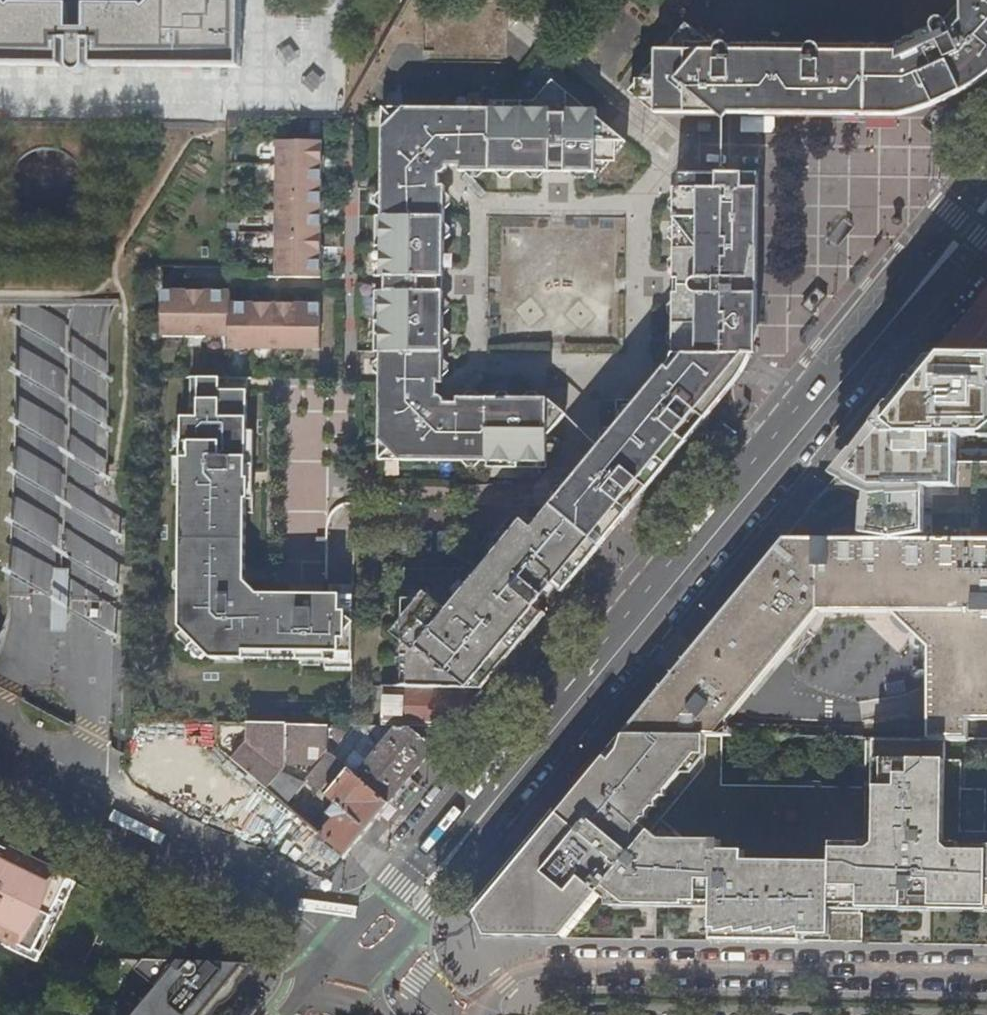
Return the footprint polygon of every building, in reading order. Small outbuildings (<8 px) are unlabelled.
[(64,55),(64,44),(70,44),(70,55),(87,55),(87,44),(94,44),(93,55),(242,56),(244,0),(157,0),(146,10),(143,7),(87,7),(87,31),(70,31),(71,6),(14,6),(12,8),(3,0),(0,0),(0,55),(64,55)] [(821,115),(852,115),(886,115),(894,115),(897,116),(901,115),(930,107),(935,105),(944,102),(958,96),(968,91),(979,85),(986,79),(986,0),(965,0),(947,21),(945,19),(943,18),(940,18),(937,18),(934,21),(932,23),(931,27),(932,30),(896,46),(707,45),(684,27),(663,54),(656,54),(655,63),(629,96),(654,115),(676,115),(715,115),(722,115),(729,115),(757,115),(807,115),(814,115),(821,115)] [(0,55),(0,68),(63,69),(64,55),(0,55)] [(87,55),(70,55),(71,69),(72,72),(76,75),(81,75),(84,73),(86,68),(87,55)] [(242,70),(242,56),(93,55),(93,69),(242,70)] [(550,402),(538,402),(465,401),(444,401),(444,381),(445,308),(445,301),(445,290),(445,269),(445,242),(446,176),(540,176),(559,176),(577,176),(595,177),(596,183),(627,144),(598,121),(597,113),(589,113),(551,84),(533,106),(490,106),(490,114),(402,114),(382,114),(382,133),(382,222),(376,222),(375,282),(385,282),(385,296),(375,295),(375,358),(381,358),(380,460),(486,462),(486,468),(546,468),(546,449),(547,431),(554,431),(565,419),(568,416),(550,402)] [(324,204),(325,172),(317,172),(318,166),(318,160),(325,160),(325,149),(325,143),(277,142),(276,280),(324,280),(324,261),(317,261),(317,255),(317,250),(324,250),(324,215),(317,215),(317,209),(317,204),(324,204)] [(672,357),(750,357),(755,343),(757,335),(757,315),(757,289),(757,246),(758,177),(747,176),(728,176),(692,175),(679,175),(679,190),(675,190),(674,273),(673,275),(673,288),(673,306),(672,357)] [(856,285),(868,270),(863,265),(850,280),(856,285)] [(805,307),(811,313),(816,308),(821,303),(825,298),(830,293),(824,287),(820,284),(801,304),(805,307)] [(230,339),(230,309),(230,304),(230,298),(230,291),(215,291),(215,296),(215,298),(209,298),(203,298),(203,297),(203,291),(170,291),(170,296),(170,297),(163,297),(163,338),(230,339)] [(978,307),(986,307),(986,297),(978,307)] [(270,310),(270,304),(236,304),(236,309),(230,309),(230,339),(230,351),(322,352),(322,311),(316,311),(316,305),(281,305),(281,310),(276,310),(270,310)] [(939,354),(986,356),(986,307),(978,307),(939,354)] [(807,344),(819,329),(814,325),(801,340),(807,344)] [(750,357),(672,357),(672,360),(651,386),(644,394),(638,402),(618,401),(618,425),(598,450),(593,455),(589,460),(574,479),(569,484),(556,500),(551,506),(580,529),(592,539),(601,547),(619,525),(627,516),(717,408),(734,386),(739,380),(742,376),(746,369),(750,357)] [(785,540),(986,540),(986,363),(934,361),(785,540)] [(248,595),(248,584),(240,584),(239,571),(248,571),(249,516),(255,516),(255,486),(248,486),(241,486),(241,472),(248,473),(250,380),(200,379),(200,401),(192,400),(192,407),(185,407),(181,626),(213,659),(247,660),(248,651),(353,654),(355,597),(326,597),(326,603),(314,603),(314,596),(248,595)] [(545,596),(592,539),(580,529),(551,506),(532,528),(519,520),(477,572),(404,571),(403,686),(484,688),(517,649),(528,636),(518,629),(537,605),(545,596)] [(546,613),(601,547),(592,539),(545,596),(537,605),(546,613)] [(623,736),(626,736),(722,737),(731,737),(731,731),(727,731),(727,722),(817,613),(891,613),(927,649),(925,739),(948,739),(969,740),(969,718),(975,718),(986,718),(986,541),(891,541),(785,540),(623,736)] [(240,584),(248,584),(248,571),(239,571),(240,584)] [(450,729),(484,688),(403,686),(385,686),(384,727),(394,727),(450,729)] [(330,725),(220,722),(220,747),(287,804),(307,778),(338,802),(329,812),(335,816),(322,833),(347,854),(390,802),(349,768),(344,764),(329,752),(330,725)] [(390,802),(450,729),(394,727),(367,760),(355,750),(344,764),(349,768),(390,802)] [(476,914),(486,937),(576,938),(613,893),(626,904),(646,905),(647,897),(669,897),(669,906),(726,907),(725,920),(722,920),(722,939),(725,939),(725,940),(876,942),(876,914),(874,914),(874,909),(917,910),(917,902),(944,902),(944,910),(986,911),(986,785),(964,785),(964,757),(948,757),(948,739),(925,739),(865,738),(864,787),(722,786),(722,737),(626,736),(623,736),(476,914)] [(36,944),(72,874),(13,843),(10,848),(0,843),(0,926),(36,944)] [(222,1006),(215,1001),(233,981),(239,985),(257,963),(161,959),(121,957),(119,1014),(214,1014),(222,1006)] [(215,1001),(222,1006),(239,985),(233,981),(215,1001)]
